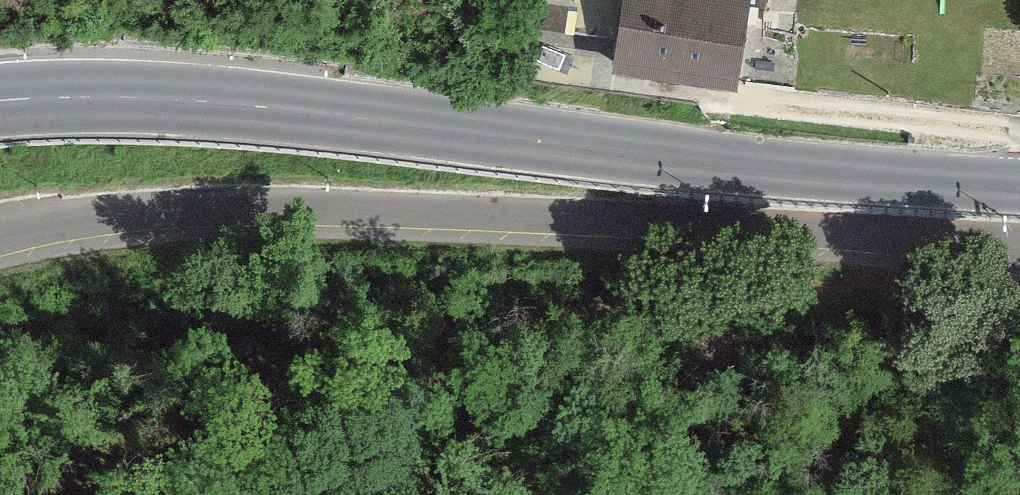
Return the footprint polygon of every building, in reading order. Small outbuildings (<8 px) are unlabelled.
[(611,68),(739,86),(751,0),(621,0),(611,68)]
